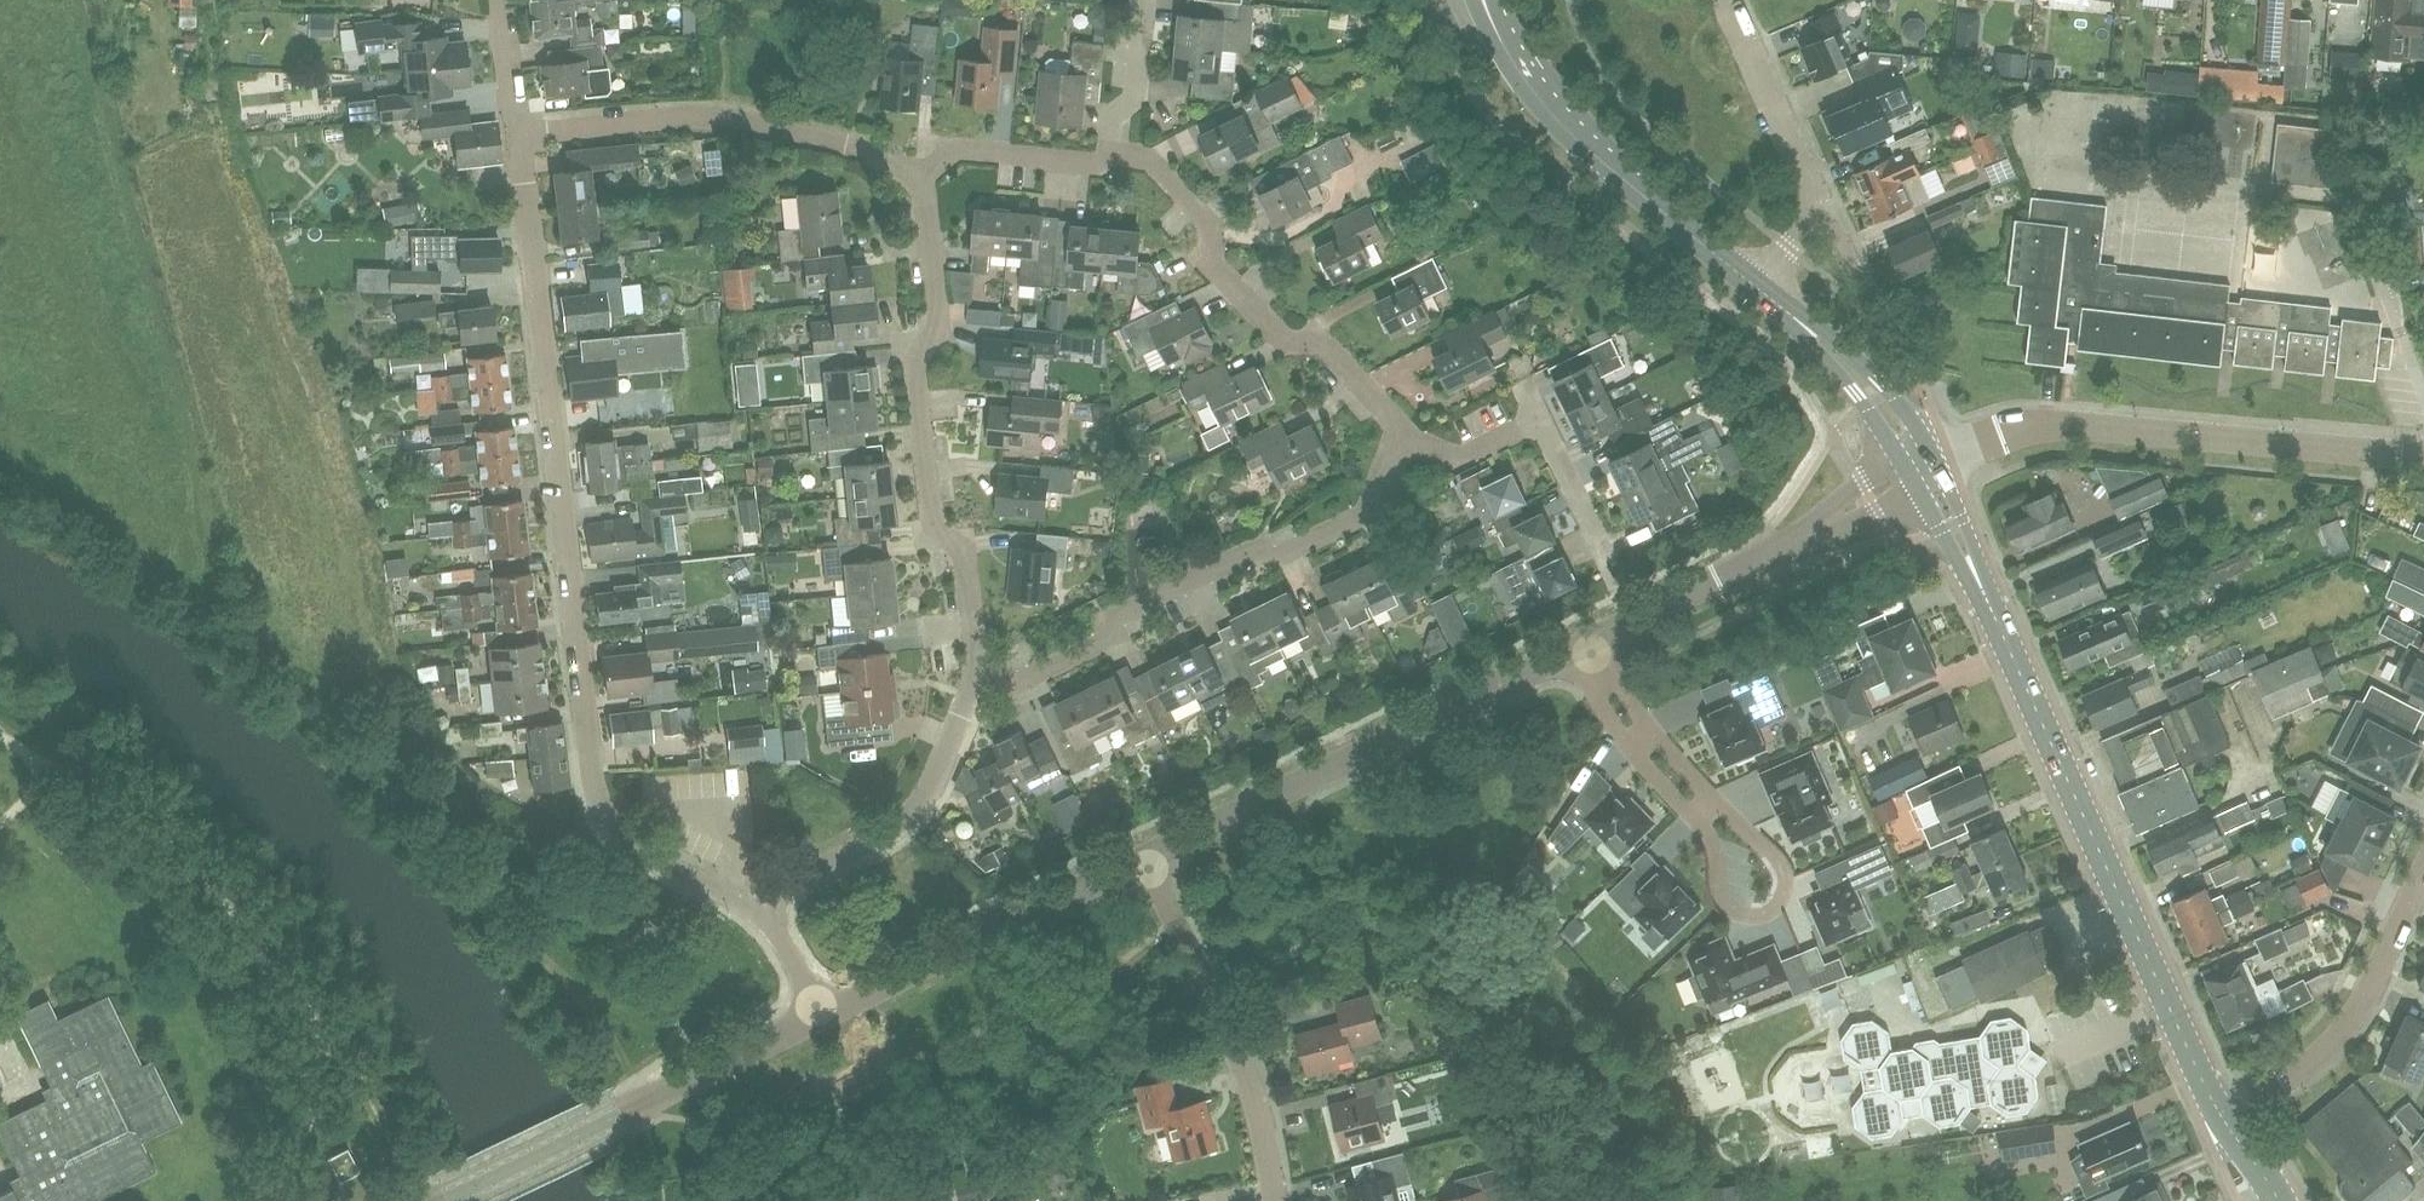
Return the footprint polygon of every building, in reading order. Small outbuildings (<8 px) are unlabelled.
[(572,5),(588,3),(610,1),(610,0),(530,0),(531,10),(572,5)] [(2260,61),(2287,63),(2291,0),(2264,0),(2260,61)] [(2372,57),(2409,61),(2409,58),(2423,59),(2423,0),(2377,0),(2372,57)] [(596,17),(618,15),(616,1),(595,3),(596,17)] [(1238,32),(1240,5),(1210,2),(1209,19),(1179,16),(1177,47),(1221,51),(1223,30),(1238,32)] [(591,29),(590,19),(573,21),(572,5),(531,10),(534,37),(568,33),(570,48),(600,44),(605,44),(604,28),(591,29)] [(1817,79),(1854,63),(1841,33),(1844,32),(1836,12),(1814,21),(1822,40),(1803,48),(1817,79)] [(2366,30),(2367,12),(2346,12),(2346,29),(2366,30)] [(404,70),(467,63),(464,41),(445,43),(444,36),(420,39),(418,22),(379,26),(378,18),(354,20),(357,47),(362,51),(401,47),(404,70)] [(2291,19),(2288,63),(2309,64),(2312,20),(2291,19)] [(938,44),(940,27),(913,25),(911,41),(909,61),(886,59),(882,107),(917,110),(921,70),(936,72),(938,44)] [(999,74),(1014,75),(1017,32),(986,30),(983,63),(961,61),(957,104),(996,108),(999,74)] [(1098,105),(1104,45),(1072,42),(1070,61),(1051,58),(1047,61),(1045,73),(1042,73),(1038,121),(1079,125),(1081,103),(1098,105)] [(608,66),(603,67),(600,44),(570,48),(571,61),(541,65),(544,96),(585,91),(585,96),(606,94),(611,89),(608,66)] [(1219,71),(1221,51),(1177,47),(1174,79),(1203,82),(1202,98),(1232,101),(1235,72),(1219,71)] [(1850,65),(1855,77),(1865,99),(1848,107),(1845,102),(1822,112),(1832,135),(1838,133),(1847,152),(1893,132),(1887,120),(1913,108),(1897,71),(1903,71),(1904,53),(1870,51),(1869,58),(1850,65)] [(2025,78),(2028,55),(1997,52),(1995,75),(2025,78)] [(419,115),(428,114),(426,97),(451,94),(450,87),(469,85),(467,63),(404,70),(406,94),(377,97),(380,119),(419,115)] [(2200,77),(2198,96),(2228,99),(2282,105),(2284,85),(2258,82),(2230,79),(2231,69),(2201,65),(2201,66),(2200,73),(2200,77)] [(2200,77),(2200,73),(2165,69),(2165,73),(2149,71),(2147,90),(2163,92),(2198,96),(2200,77)] [(1270,123),(1303,107),(1288,77),(1254,94),(1261,109),(1244,117),(1243,116),(1200,138),(1208,155),(1205,157),(1214,176),(1234,166),(1232,163),(1258,150),(1260,154),(1280,144),(1270,123)] [(1977,154),(2005,143),(1990,105),(1963,115),(1977,154)] [(428,114),(419,115),(421,136),(453,132),(457,166),(501,161),(496,122),(469,125),(467,109),(428,114)] [(2330,188),(2336,130),(2278,123),(2272,181),(2330,188)] [(1902,182),(1922,175),(1912,150),(1932,142),(1926,127),(1890,142),(1896,156),(1857,173),(1867,198),(1902,182)] [(1276,226),(1312,208),(1304,192),(1331,179),(1329,175),(1353,163),(1340,136),(1273,169),(1281,185),(1261,196),(1276,226)] [(2005,143),(1977,154),(1981,163),(1983,163),(1992,186),(2017,176),(2005,143)] [(557,207),(594,203),(590,170),(609,168),(609,166),(636,163),(634,144),(566,152),(567,171),(553,173),(557,207)] [(1411,183),(1446,166),(1436,144),(1401,161),(1411,183)] [(1902,182),(1867,198),(1878,222),(1913,207),(1912,206),(1931,198),(1922,175),(1902,182)] [(2384,221),(2406,213),(2395,179),(2373,186),(2384,221)] [(802,259),(818,257),(816,243),(839,240),(833,193),(796,197),(799,230),(777,232),(781,262),(802,259)] [(1965,214),(1979,209),(1973,195),(1928,215),(1934,228),(1965,214)] [(2013,244),(2009,283),(2022,285),(2017,323),(2031,324),(2027,361),(2066,366),(2068,342),(2077,343),(2222,360),(2224,349),(2236,350),(2234,363),(2273,368),(2275,355),(2287,356),(2286,369),(2325,374),(2326,361),(2338,362),(2337,375),(2376,380),(2378,367),(2391,369),(2395,337),(2380,336),(2382,322),(2342,318),(2342,325),(2330,323),(2332,307),(2241,297),(2241,301),(2229,300),(2231,283),(2100,269),(2107,205),(2032,196),(2032,197),(2029,221),(2016,220),(2013,244)] [(386,228),(405,224),(422,220),(418,202),(382,210),(386,228)] [(594,203),(557,207),(561,241),(598,236),(594,203)] [(1372,266),(1383,261),(1374,242),(1383,237),(1368,206),(1334,223),(1341,239),(1319,250),(1334,281),(1371,263),(1372,266)] [(1006,254),(1010,214),(976,211),(970,274),(987,275),(989,253),(1006,254)] [(1052,289),(1052,288),(1055,255),(1056,243),(1039,241),(1041,217),(1010,214),(1006,254),(1021,256),(1018,286),(1052,289)] [(2406,223),(2405,278),(2423,279),(2423,223),(2406,223)] [(1102,271),(1106,230),(1072,227),(1070,256),(1055,255),(1052,288),(1084,291),(1085,270),(1102,271)] [(617,250),(649,246),(647,230),(616,234),(617,250)] [(1106,230),(1102,271),(1120,273),(1118,293),(1149,296),(1163,290),(1151,263),(1137,262),(1140,233),(1106,230)] [(1902,277),(1942,260),(1929,230),(1889,248),(1902,277)] [(424,235),(411,235),(411,259),(427,258),(460,257),(461,270),(499,269),(499,239),(460,240),(460,234),(424,235)] [(565,329),(609,324),(608,317),(624,315),(617,255),(586,258),(589,293),(561,297),(565,329)] [(829,305),(870,300),(866,267),(842,269),(840,255),(818,257),(802,259),(805,290),(827,287),(829,305)] [(1392,336),(1429,318),(1422,302),(1448,289),(1433,259),(1391,279),(1399,295),(1377,305),(1392,336)] [(2330,267),(2336,290),(2366,282),(2360,259),(2330,267)] [(728,304),(757,302),(755,264),(726,266),(728,304)] [(381,270),(380,292),(389,293),(390,270),(381,270)] [(390,270),(389,293),(439,294),(440,272),(428,271),(412,271),(390,270)] [(395,321),(435,316),(434,299),(394,304),(395,321)] [(851,352),(849,336),(874,334),(870,300),(829,305),(831,322),(809,325),(812,356),(836,353),(851,352)] [(495,338),(492,308),(458,311),(458,312),(440,314),(442,327),(460,326),(461,341),(495,338)] [(1212,343),(1194,308),(1177,317),(1178,319),(1169,324),(1161,309),(1122,328),(1138,359),(1160,348),(1168,365),(1188,355),(1191,362),(1210,352),(1212,348),(1210,344),(1212,343)] [(1001,326),(1002,312),(968,309),(967,323),(1001,326)] [(1451,391),(1494,370),(1483,348),(1505,337),(1494,313),(1446,336),(1454,351),(1436,359),(1451,391)] [(1057,355),(1060,333),(1016,329),(1015,344),(984,341),(981,375),(1015,379),(1014,391),(1032,393),(1036,353),(1057,355)] [(581,357),(568,358),(572,400),(617,395),(615,372),(680,366),(677,330),(579,340),(581,357)] [(1060,351),(1073,352),(1074,333),(1061,332),(1060,351)] [(1570,413),(1606,395),(1599,380),(1625,367),(1611,338),(1570,358),(1577,372),(1555,383),(1570,413)] [(420,372),(446,368),(443,351),(410,356),(389,359),(391,373),(420,369),(420,372)] [(825,402),(872,397),(870,386),(878,385),(876,367),(868,368),(868,367),(838,370),(836,353),(812,356),(802,357),(805,382),(823,381),(823,384),(825,402)] [(432,389),(508,381),(505,354),(466,358),(468,373),(431,377),(432,389)] [(1209,403),(1220,426),(1270,402),(1254,370),(1223,385),(1215,369),(1183,384),(1195,409),(1209,403)] [(508,381),(432,389),(433,402),(471,398),(472,412),(511,408),(508,381)] [(1615,444),(1642,431),(1653,426),(1640,398),(1614,411),(1606,395),(1570,413),(1585,444),(1610,432),(1615,444)] [(847,449),(845,432),(875,429),(872,397),(825,402),(827,418),(807,421),(810,453),(826,451),(847,449)] [(1058,433),(1061,401),(1060,401),(1042,399),(1014,397),(1013,411),(992,409),(988,444),(1040,449),(1041,431),(1058,433)] [(432,428),(461,425),(460,423),(459,423),(458,409),(430,411),(432,428)] [(1622,458),(1610,463),(1625,494),(1674,470),(1674,468),(1676,467),(1683,464),(1708,452),(1699,434),(1683,442),(1671,417),(1653,426),(1642,431),(1648,445),(1622,458)] [(697,423),(696,423),(697,437),(699,452),(733,448),(729,420),(697,423)] [(461,425),(432,428),(433,441),(462,438),(461,425)] [(427,464),(517,455),(514,427),(475,432),(476,445),(456,447),(457,448),(426,451),(427,464)] [(1279,444),(1272,428),(1240,443),(1252,468),(1270,460),(1282,486),(1327,464),(1310,428),(1279,444)] [(580,468),(649,460),(648,443),(631,445),(631,446),(614,448),(613,440),(582,443),(583,451),(579,452),(580,468)] [(846,498),(891,493),(888,461),(859,464),(857,448),(847,449),(826,451),(829,480),(844,478),(846,498)] [(517,455),(427,464),(428,477),(479,472),(481,486),(520,481),(517,455)] [(649,460),(580,468),(582,483),(587,483),(587,491),(619,488),(618,480),(634,478),(634,479),(651,477),(649,460)] [(1071,495),(1073,470),(1041,467),(1039,482),(998,479),(995,513),(1045,517),(1047,493),(1071,495)] [(1493,520),(1520,507),(1527,503),(1513,473),(1497,481),(1490,467),(1461,481),(1483,525),(1493,520)] [(1674,470),(1625,494),(1639,523),(1669,509),(1675,521),(1701,509),(1686,480),(1681,482),(1674,470)] [(2119,518),(2170,495),(2161,473),(2109,495),(2119,518)] [(684,493),(702,492),(700,476),(657,481),(659,496),(660,496),(660,495),(684,493)] [(447,499),(469,497),(468,482),(424,486),(426,501),(447,499)] [(754,506),(752,489),(739,491),(741,507),(754,506)] [(686,508),(684,493),(660,495),(660,496),(659,496),(638,499),(642,529),(633,530),(633,524),(631,525),(630,519),(587,524),(591,562),(635,557),(635,558),(665,555),(661,517),(687,513),(686,508)] [(837,548),(857,546),(867,544),(865,528),(895,525),(891,493),(846,498),(848,518),(833,520),(837,548)] [(2058,499),(2055,493),(2025,506),(2028,513),(2008,522),(2021,552),(2076,528),(2062,497),(2058,499)] [(487,532),(525,528),(522,501),(484,505),(486,519),(473,521),(472,519),(435,523),(437,537),(453,535),(473,533),(487,532)] [(722,525),(741,521),(737,501),(719,504),(722,525)] [(1526,558),(1552,545),(1557,542),(1542,512),(1526,520),(1520,507),(1493,520),(1506,548),(1519,542),(1526,558)] [(2104,556),(2137,542),(2149,537),(2139,515),(2094,534),(2104,556)] [(2414,534),(2423,539),(2423,523),(2420,521),(2414,534)] [(525,528),(487,532),(489,544),(490,558),(528,554),(525,528)] [(489,544),(487,532),(473,533),(453,535),(454,548),(475,546),(489,544)] [(1037,535),(1035,553),(1014,551),(1010,599),(1055,603),(1058,569),(1065,570),(1068,538),(1037,535)] [(1520,593),(1525,591),(1534,608),(1578,586),(1564,556),(1559,558),(1552,545),(1526,558),(1513,564),(1513,565),(1508,568),(1520,593)] [(846,595),(893,590),(889,560),(859,563),(857,546),(837,548),(821,550),(825,582),(844,580),(846,595)] [(476,549),(454,550),(455,565),(477,564),(476,549)] [(1349,571),(1372,617),(1388,609),(1394,623),(1418,611),(1404,583),(1393,588),(1378,559),(1376,560),(1374,556),(1370,554),(1358,560),(1357,564),(1358,567),(1349,571)] [(2402,558),(2394,577),(2423,591),(2423,568),(2402,558)] [(659,602),(657,585),(682,582),(680,560),(638,564),(640,584),(615,587),(615,593),(596,595),(599,622),(637,618),(635,604),(659,602)] [(756,577),(753,560),(736,563),(739,580),(756,577)] [(2221,583),(2212,560),(2195,568),(2194,567),(2168,578),(2169,580),(2139,593),(2149,615),(2196,594),(2194,590),(2207,585),(2208,589),(2221,583)] [(2051,619),(2107,595),(2093,563),(2037,587),(2051,619)] [(452,583),(475,580),(475,586),(493,584),(494,592),(486,593),(485,591),(435,597),(437,610),(459,608),(495,604),(533,600),(530,573),(492,577),(491,568),(475,570),(451,572),(452,583)] [(1372,617),(1349,571),(1345,574),(1343,571),(1340,569),(1327,575),(1326,579),(1329,585),(1324,587),(1338,615),(1322,623),(1330,640),(1335,650),(1336,651),(1364,638),(1357,624),(1372,617)] [(2387,595),(2423,613),(2423,594),(2394,580),(2387,595)] [(832,645),(837,645),(868,641),(866,624),(896,620),(893,590),(846,595),(850,626),(830,628),(832,645)] [(1281,648),(1298,639),(1305,653),(1319,646),(1324,655),(1335,650),(1330,640),(1322,623),(1317,613),(1301,621),(1288,594),(1260,607),(1280,648),(1281,648)] [(758,598),(761,618),(774,616),(771,595),(758,598)] [(536,626),(533,600),(495,604),(459,608),(460,621),(497,617),(498,630),(498,631),(517,629),(536,626)] [(1280,648),(1260,607),(1232,621),(1245,648),(1230,656),(1232,661),(1243,683),(1244,684),(1247,691),(1264,682),(1260,675),(1268,671),(1266,667),(1285,657),(1281,648),(1280,648)] [(2130,659),(2149,650),(2148,649),(2147,650),(2130,610),(2116,617),(2117,619),(2096,628),(2095,626),(2060,641),(2072,669),(2104,655),(2110,667),(2130,659)] [(1859,661),(1863,673),(1927,645),(1915,615),(1869,636),(1877,652),(1859,661)] [(2390,616),(2381,634),(2406,647),(2408,643),(2423,651),(2423,634),(2390,616)] [(648,662),(758,651),(756,624),(676,633),(676,631),(644,634),(646,653),(603,658),(608,696),(651,691),(648,662)] [(1839,650),(1865,638),(1859,624),(1833,635),(1839,650)] [(498,630),(479,632),(480,645),(518,641),(517,629),(498,631),(498,630)] [(493,682),(541,677),(538,645),(490,651),(493,682)] [(888,688),(896,687),(895,673),(887,674),(885,654),(838,659),(837,645),(832,645),(816,647),(819,672),(838,670),(841,693),(888,688)] [(1247,691),(1244,684),(1243,683),(1232,661),(1216,669),(1204,645),(1177,659),(1196,698),(1198,697),(1204,711),(1231,698),(1247,691)] [(1927,645),(1863,673),(1824,690),(1842,731),(1875,716),(1865,690),(1888,680),(1894,693),(1939,672),(1927,645)] [(2311,645),(2270,664),(2253,671),(2254,673),(2274,719),(2332,694),(2322,672),(2311,645)] [(2149,650),(2130,659),(2136,673),(2083,695),(2097,727),(2137,710),(2130,694),(2155,683),(2149,667),(2155,664),(2149,650)] [(2402,652),(2395,666),(2409,673),(2401,688),(2411,693),(2408,699),(2419,705),(2422,699),(2423,700),(2423,661),(2417,658),(2416,660),(2402,652)] [(2270,664),(2265,653),(2244,662),(2249,675),(2254,673),(2253,671),(2270,664)] [(1171,710),(1196,698),(1177,659),(1150,672),(1161,695),(1145,703),(1159,733),(1160,734),(1178,725),(1171,710)] [(467,667),(455,669),(457,686),(469,685),(467,667)] [(700,682),(717,684),(719,670),(702,668),(700,682)] [(1766,749),(1758,729),(1771,723),(1763,705),(1779,698),(1766,668),(1730,684),(1737,702),(1702,717),(1712,740),(1715,739),(1727,766),(1766,749)] [(748,671),(748,669),(732,671),(735,694),(767,690),(764,669),(748,671)] [(802,693),(821,691),(819,674),(801,675),(802,693)] [(2174,708),(2209,693),(2201,675),(2166,690),(2174,708)] [(541,677),(493,682),(496,713),(545,708),(541,677)] [(1159,733),(1145,703),(1140,693),(1125,700),(1114,678),(1086,692),(1106,734),(1120,727),(1130,748),(1159,733)] [(471,699),(469,685),(457,686),(459,701),(471,699)] [(2367,702),(2395,716),(2403,701),(2373,685),(2365,701),(2367,702)] [(771,712),(794,711),(793,687),(770,689),(771,712)] [(888,688),(841,693),(843,717),(824,719),(827,749),(859,745),(857,726),(892,722),(892,720),(897,719),(899,716),(896,687),(888,688)] [(1091,741),(1106,734),(1086,692),(1057,706),(1068,729),(1053,736),(1072,776),(1102,762),(1091,741)] [(2210,694),(2102,740),(2123,790),(2118,791),(2135,832),(2198,806),(2182,766),(2231,745),(2210,694)] [(2413,725),(2395,716),(2367,702),(2359,716),(2370,721),(2349,761),(2402,789),(2423,746),(2423,745),(2407,736),(2413,725)] [(1926,755),(1964,738),(1949,703),(1910,720),(1926,755)] [(678,733),(676,708),(650,711),(650,710),(610,714),(613,746),(652,742),(651,727),(664,726),(665,735),(678,733)] [(480,738),(502,735),(500,721),(479,724),(480,738)] [(732,757),(767,753),(764,723),(729,727),(732,757)] [(530,759),(566,755),(562,724),(517,730),(519,744),(528,743),(530,759)] [(1002,761),(1015,787),(1016,786),(1027,780),(1032,789),(1062,774),(1055,761),(1037,770),(1020,735),(993,748),(1000,762),(1002,761)] [(1833,801),(1812,752),(1782,765),(1760,774),(1779,816),(1782,815),(1793,843),(1802,839),(1805,845),(1823,838),(1820,832),(1833,826),(1824,805),(1833,801)] [(1881,802),(1909,789),(1929,779),(1917,753),(1869,777),(1881,802)] [(566,755),(530,759),(534,791),(570,787),(566,755)] [(487,778),(514,777),(512,760),(484,762),(487,778)] [(1013,817),(1008,807),(1022,800),(1016,786),(1015,787),(1002,761),(1000,762),(974,775),(980,787),(964,795),(982,832),(1013,817)] [(2316,802),(2329,808),(2341,780),(2328,774),(2316,802)] [(1916,809),(1921,806),(1930,826),(1924,828),(1933,848),(1970,832),(1964,819),(1995,806),(1981,775),(1945,791),(1939,776),(1907,790),(1916,809)] [(2326,817),(2382,845),(2395,819),(2371,808),(2378,795),(2351,781),(2345,793),(2340,790),(2327,814),(2326,817)] [(1584,789),(1569,808),(1546,841),(1560,855),(1590,824),(1605,840),(1617,829),(1632,845),(1655,823),(1631,797),(1624,804),(1611,790),(1600,801),(1584,789)] [(2183,874),(2201,866),(2192,848),(2220,835),(2212,817),(2147,847),(2160,875),(2180,866),(2183,874)] [(2367,874),(2382,845),(2326,817),(2325,819),(2340,827),(2327,853),(2321,867),(2331,888),(2344,862),(2367,874)] [(1907,846),(1920,843),(1916,825),(1903,827),(1907,846)] [(1972,876),(2017,856),(2005,828),(1974,841),(1985,868),(1972,876)] [(1819,910),(1813,913),(1818,924),(1828,947),(1873,927),(1857,890),(1894,873),(1882,845),(1816,874),(1823,889),(1815,893),(1822,909),(1819,910)] [(2017,856),(1972,876),(1954,884),(1960,895),(1991,882),(1999,899),(2030,886),(2017,856)] [(2233,861),(2209,872),(2216,887),(2240,876),(2233,861)] [(1949,871),(1954,884),(1972,876),(1967,864),(1949,871)] [(1517,877),(1529,889),(1542,877),(1529,865),(1517,877)] [(1683,885),(1665,867),(1648,883),(1635,869),(1610,893),(1633,917),(1634,915),(1648,929),(1655,923),(1670,939),(1701,909),(1681,887),(1683,885)] [(2298,884),(2306,902),(2328,891),(2320,874),(2298,884)] [(2184,928),(2250,899),(2246,889),(2225,898),(2224,896),(2211,901),(2205,888),(2173,902),(2184,928)] [(1930,914),(1940,910),(1933,894),(1923,899),(1930,914)] [(2250,899),(2184,928),(2196,955),(2229,941),(2222,926),(2234,920),(2255,911),(2250,899)] [(1957,936),(1991,923),(1986,908),(1966,916),(1950,922),(1957,936)] [(2063,961),(2048,929),(2029,937),(2028,935),(1967,962),(1967,963),(1936,977),(1950,1011),(1982,996),(1984,1000),(2045,972),(2043,970),(2063,961)] [(2272,932),(2255,940),(2265,961),(2282,954),(2272,932)] [(1735,961),(1725,937),(1707,944),(1711,953),(1690,962),(1696,975),(1689,978),(1698,999),(1704,996),(1707,1002),(1727,994),(1730,1003),(1788,980),(1774,945),(1735,961)] [(1840,958),(1825,964),(1807,971),(1814,989),(1848,976),(1840,958)] [(2257,989),(2246,962),(2207,979),(2230,1032),(2268,1015),(2270,1018),(2286,1010),(2287,1012),(2314,999),(2304,979),(2278,992),(2273,982),(2257,989)] [(108,995),(58,1019),(48,999),(17,1015),(56,1095),(0,1123),(0,1135),(24,1186),(13,1191),(12,1189),(0,1195),(0,1200),(96,1200),(156,1172),(141,1142),(181,1122),(151,1061),(142,1065),(108,995)] [(1308,1076),(1338,1068),(1337,1062),(1353,1058),(1348,1041),(1380,1033),(1371,997),(1338,1006),(1343,1024),(1297,1037),(1308,1076)] [(2423,1072),(2423,1024),(2407,1016),(2381,1073),(2399,1082),(2402,1076),(2419,1084),(2423,1072)] [(2019,1066),(2031,1049),(2027,1030),(2010,1018),(1992,1021),(1981,1037),(1941,1043),(1928,1060),(1912,1048),(1892,1052),(1889,1033),(1873,1021),(1853,1024),(1841,1040),(1845,1060),(1861,1072),(1864,1092),(1853,1108),(1856,1128),(1873,1140),(1892,1136),(1904,1120),(1924,1116),(1941,1128),(1960,1125),(1972,1108),(1991,1105),(2007,1117),(2028,1113),(2039,1097),(2036,1078),(2019,1066)] [(1839,1071),(1808,1075),(1812,1108),(1843,1104),(1839,1071)] [(1342,1147),(1384,1136),(1376,1107),(1393,1102),(1386,1075),(1354,1083),(1360,1104),(1332,1111),(1342,1147)] [(1177,1109),(1169,1080),(1139,1088),(1150,1127),(1168,1122),(1178,1160),(1217,1150),(1213,1134),(1211,1135),(1203,1102),(1177,1109)] [(2416,1188),(2403,1172),(2414,1163),(2395,1140),(2399,1136),(2354,1082),(2300,1127),(2344,1180),(2341,1182),(2340,1192),(2347,1200),(2401,1200),(2416,1188)] [(2004,1161),(2058,1152),(2053,1122),(1998,1131),(2004,1161)] [(2133,1122),(2081,1145),(2094,1175),(2081,1181),(2083,1186),(2087,1197),(2109,1186),(2105,1176),(2149,1157),(2142,1141),(2144,1140),(2142,1136),(2140,1137),(2133,1122)] [(2412,1147),(2423,1162),(2423,1131),(2412,1147)] [(341,1182),(360,1171),(348,1147),(328,1157),(341,1182)] [(1404,1153),(1372,1161),(1377,1179),(1348,1187),(1352,1200),(1417,1200),(1404,1153)] [(1507,1200),(1498,1169),(1457,1180),(1462,1198),(1451,1200),(1506,1200),(1507,1200)] [(1736,1186),(1713,1186),(1714,1200),(1738,1200),(1736,1186)] [(2160,1188),(2131,1200),(2166,1200),(2160,1188)] [(2120,1189),(2092,1200),(2126,1200),(2120,1189)]
